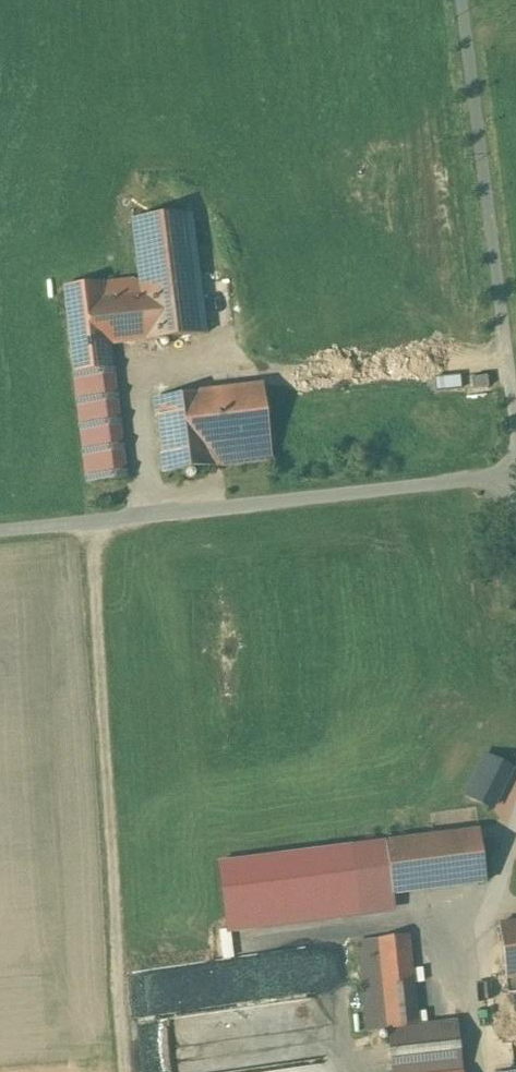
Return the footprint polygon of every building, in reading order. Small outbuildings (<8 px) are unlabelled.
[(139,281),(132,279),(100,282),(100,281),(64,285),(74,371),(75,371),(88,481),(124,477),(111,367),(110,367),(107,343),(204,333),(189,212),(132,218),(139,281)] [(486,375),(470,377),(472,388),(487,386),(486,375)] [(263,384),(155,397),(163,470),(272,457),(264,391),(263,384)] [(483,754),(462,796),(493,811),(514,769),(483,754)] [(478,829),(384,841),(391,893),(485,881),(478,829)] [(498,924),(504,977),(515,976),(515,922),(498,924)] [(405,935),(358,940),(368,1031),(388,1029),(415,1026),(405,935)] [(506,991),(508,1007),(515,1006),(515,990),(506,991)] [(506,1008),(514,1071),(515,1071),(515,1006),(508,1007),(506,1008)] [(415,1026),(388,1029),(393,1071),(443,1071),(459,1070),(454,1022),(415,1026)]
